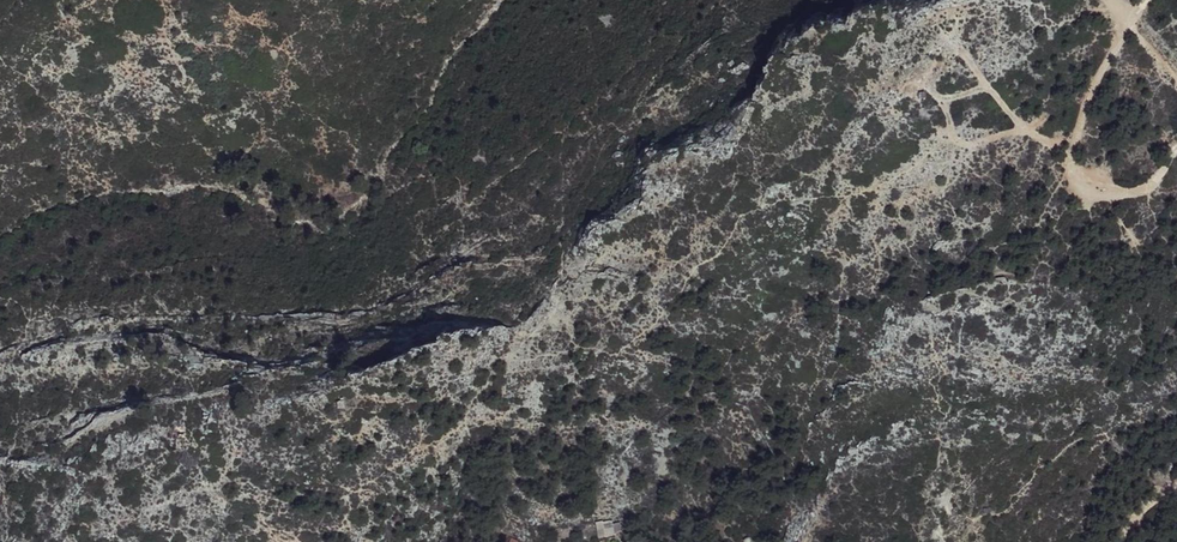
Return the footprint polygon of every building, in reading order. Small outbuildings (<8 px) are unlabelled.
[(613,520),(596,521),(598,539),(630,536),(629,522),(614,524),(613,520)]
